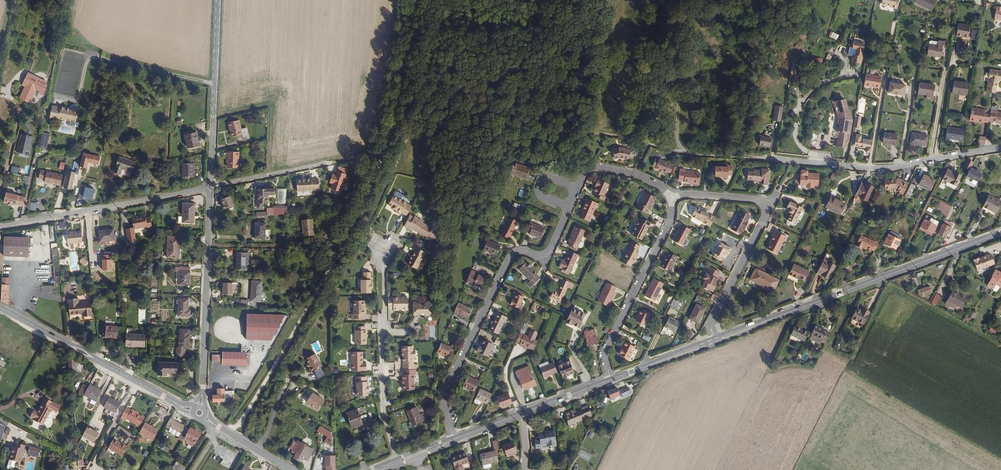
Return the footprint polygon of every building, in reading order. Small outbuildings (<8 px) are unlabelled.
[(897,9),(899,0),(882,0),(882,4),(891,6),(891,7),(897,9)] [(914,2),(931,11),(936,1),(934,0),(915,0),(914,2)] [(970,26),(958,24),(956,36),(963,37),(963,35),(968,36),(970,26)] [(937,46),(929,44),(927,55),(940,57),(942,46),(944,47),(945,42),(938,41),(937,46)] [(862,57),(864,45),(853,43),(852,48),(852,49),(856,49),(855,56),(853,55),(853,57),(852,63),(859,64),(860,60),(862,61),(862,57)] [(855,56),(856,49),(852,49),(852,48),(849,48),(848,56),(853,57),(853,55),(855,56)] [(798,69),(792,68),(790,79),(798,80),(798,69)] [(995,93),(998,80),(1000,80),(1000,75),(1000,71),(990,70),(987,91),(995,93)] [(27,87),(30,82),(28,81),(31,75),(28,74),(23,83),(23,85),(26,87),(27,87)] [(881,77),(866,74),(864,86),(871,87),(871,86),(879,87),(881,77)] [(44,88),(47,83),(31,75),(28,81),(30,82),(27,87),(26,87),(20,99),(30,104),(35,92),(43,95),(46,89),(44,88)] [(905,85),(890,82),(889,93),(894,94),(899,94),(904,95),(905,85)] [(967,95),(969,83),(963,82),(962,84),(954,82),(952,93),(967,95)] [(933,96),(935,85),(919,83),(918,93),(927,95),(932,96),(933,96)] [(838,118),(836,128),(837,129),(837,131),(841,132),(840,137),(838,137),(837,145),(834,145),(845,147),(846,142),(847,137),(846,136),(845,135),(846,133),(850,133),(852,120),(849,110),(847,110),(844,99),(837,101),(838,107),(835,107),(836,110),(837,114),(838,118)] [(76,123),(79,110),(72,109),(72,110),(72,111),(69,110),(69,109),(61,107),(61,108),(52,106),(50,119),(58,121),(59,119),(64,120),(76,123)] [(773,121),(778,121),(781,106),(776,106),(773,121)] [(983,122),(989,123),(989,121),(990,112),(986,112),(984,111),(984,110),(971,108),(969,120),(982,122),(983,122)] [(4,125),(12,129),(14,123),(1,117),(3,110),(0,109),(0,134),(4,125)] [(991,111),(990,112),(989,121),(997,122),(1000,123),(1000,124),(1000,113),(991,111)] [(241,129),(239,120),(227,123),(231,137),(242,135),(241,129)] [(946,138),(963,141),(965,130),(947,127),(946,138)] [(201,146),(202,132),(189,132),(189,146),(201,146)] [(884,133),(883,143),(895,145),(897,135),(884,133)] [(912,133),(910,144),(926,146),(928,135),(912,133)] [(29,151),(33,137),(20,134),(19,142),(21,143),(20,147),(18,146),(16,152),(25,154),(25,151),(29,151)] [(47,151),(49,135),(42,134),(39,150),(47,151)] [(866,152),(870,153),(872,140),(861,138),(861,136),(857,135),(855,145),(859,146),(859,147),(866,148),(866,152)] [(761,137),(759,145),(770,147),(771,138),(761,137)] [(619,157),(629,159),(631,150),(618,148),(614,149),(615,151),(613,152),(615,159),(619,157)] [(238,168),(238,153),(227,152),(226,156),(229,156),(228,168),(238,168)] [(99,156),(83,153),(80,167),(87,168),(88,162),(97,164),(99,156)] [(131,172),(135,162),(119,156),(112,172),(119,174),(121,169),(131,172)] [(667,172),(671,173),(673,166),(670,164),(670,163),(659,159),(658,161),(655,159),(653,164),(655,165),(656,166),(656,167),(655,168),(659,170),(663,171),(667,172)] [(964,167),(970,170),(973,162),(968,159),(964,167)] [(195,176),(195,163),(184,162),(184,175),(195,176)] [(513,163),(510,173),(526,179),(529,168),(513,163)] [(726,167),(715,166),(715,176),(720,176),(723,176),(723,178),(728,178),(728,175),(732,175),(732,165),(726,165),(726,167)] [(974,170),(971,168),(966,177),(977,182),(982,174),(978,172),(978,171),(975,170),(974,170)] [(65,187),(66,171),(41,169),(40,181),(45,181),(44,185),(65,187)] [(699,183),(700,173),(685,171),(685,170),(680,169),(678,180),(684,180),(684,182),(689,182),(690,182),(699,183)] [(768,185),(769,170),(761,169),(761,171),(754,170),(754,172),(748,171),(748,173),(745,175),(747,178),(747,180),(753,180),(754,181),(763,182),(763,185),(768,185)] [(347,174),(336,171),(335,175),(334,175),(332,180),(333,181),(331,189),(341,192),(343,183),(342,183),(344,179),(345,179),(347,174)] [(956,185),(961,175),(956,173),(955,175),(947,171),(943,179),(947,181),(956,185)] [(819,174),(807,173),(807,175),(800,175),(800,184),(806,185),(808,185),(808,187),(814,188),(814,186),(818,186),(819,174)] [(929,190),(934,180),(927,177),(925,176),(924,175),(921,179),(922,180),(920,184),(926,187),(926,188),(929,190)] [(297,191),(311,190),(319,189),(318,179),(311,180),(311,178),(305,179),(303,180),(301,180),(296,181),(297,191)] [(885,190),(889,190),(889,188),(894,188),(898,189),(897,191),(900,192),(903,194),(908,183),(902,180),(901,182),(897,180),(896,179),(884,180),(885,190)] [(594,196),(604,200),(605,197),(603,196),(609,184),(599,180),(598,180),(596,185),(597,185),(596,187),(593,192),(595,193),(594,196)] [(861,184),(856,195),(867,200),(873,188),(869,186),(868,187),(865,186),(861,184)] [(94,190),(85,188),(83,196),(92,199),(94,190)] [(268,189),(257,189),(257,194),(255,194),(255,196),(258,196),(258,203),(268,203),(268,195),(268,189)] [(656,198),(645,192),(639,204),(638,204),(636,208),(647,214),(649,210),(651,210),(653,206),(652,205),(654,202),(656,198)] [(23,206),(25,198),(19,196),(19,195),(7,193),(4,202),(8,203),(8,204),(12,205),(13,204),(16,205),(17,205),(23,206)] [(235,204),(230,194),(223,198),(225,201),(223,202),(226,207),(229,205),(230,206),(235,204)] [(1000,201),(994,197),(989,195),(983,206),(987,208),(995,213),(1000,201)] [(406,217),(411,208),(406,205),(406,204),(393,197),(388,207),(392,209),(392,210),(395,211),(394,213),(399,216),(401,214),(406,217)] [(840,214),(845,204),(835,198),(833,201),(830,199),(826,207),(840,214)] [(589,221),(595,207),(597,207),(598,203),(587,199),(582,209),(583,210),(580,217),(589,221)] [(802,208),(790,201),(787,207),(790,209),(788,212),(791,213),(787,220),(794,224),(802,208)] [(941,214),(946,217),(947,216),(950,210),(951,207),(941,202),(937,209),(942,211),(941,214)] [(198,224),(198,204),(186,204),(186,223),(198,224)] [(701,209),(697,207),(696,208),(692,215),(693,217),(703,222),(703,223),(710,227),(715,217),(708,214),(709,213),(704,210),(704,212),(701,210),(701,209)] [(750,215),(740,210),(736,217),(738,217),(731,229),(740,234),(743,229),(744,227),(745,227),(748,222),(747,222),(750,215)] [(415,217),(411,215),(405,226),(409,228),(410,227),(417,231),(418,230),(420,231),(419,232),(421,233),(420,234),(424,237),(425,235),(428,236),(433,227),(423,222),(424,220),(415,216),(415,217)] [(926,215),(919,229),(932,235),(934,232),(935,228),(937,225),(939,222),(926,215)] [(153,228),(152,218),(147,218),(146,217),(133,219),(136,230),(148,227),(149,228),(153,228)] [(518,221),(508,217),(500,234),(509,239),(510,236),(511,236),(513,231),(512,231),(514,228),(518,221)] [(631,235),(641,240),(644,235),(646,231),(648,226),(649,226),(651,223),(641,217),(639,221),(638,220),(636,221),(635,224),(635,226),(636,226),(631,235)] [(313,219),(303,220),(303,232),(303,236),(314,235),(313,219)] [(544,228),(530,222),(527,229),(530,230),(529,234),(540,238),(542,235),(544,230),(544,228)] [(939,230),(938,234),(945,238),(947,234),(948,235),(953,224),(949,222),(947,226),(944,224),(943,224),(939,230)] [(255,238),(265,239),(265,226),(255,225),(255,238)] [(682,245),(690,229),(682,225),(680,229),(679,228),(673,241),(682,245)] [(133,226),(125,229),(129,241),(137,239),(133,226)] [(330,228),(323,226),(319,241),(326,243),(330,228)] [(585,230),(575,226),(572,233),(573,234),(569,241),(568,245),(577,249),(578,247),(580,248),(582,247),(584,244),(583,242),(580,241),(585,230)] [(116,239),(115,228),(100,229),(101,241),(116,239)] [(82,239),(81,229),(67,230),(67,240),(82,239)] [(787,237),(775,231),(770,240),(772,241),(770,244),(767,249),(777,254),(783,241),(785,241),(787,237)] [(890,231),(884,243),(894,248),(895,249),(901,237),(890,231)] [(31,256),(31,237),(6,236),(5,252),(5,256),(31,256)] [(875,251),(879,243),(875,241),(874,242),(861,236),(856,245),(861,248),(862,247),(862,246),(866,248),(871,250),(875,251)] [(181,260),(182,238),(170,238),(169,259),(181,260)] [(497,255),(501,246),(487,240),(483,250),(497,255)] [(638,250),(640,246),(629,240),(628,242),(630,243),(626,252),(626,253),(624,258),(623,260),(620,259),(619,261),(631,267),(633,262),(634,263),(636,258),(636,257),(637,255),(639,251),(638,250)] [(731,248),(720,243),(713,257),(721,261),(723,257),(725,253),(727,254),(728,254),(731,248)] [(411,259),(408,264),(417,269),(426,252),(416,247),(414,251),(415,251),(412,256),(413,256),(411,259)] [(249,258),(249,249),(238,249),(238,265),(246,265),(246,258),(249,258)] [(570,273),(578,255),(569,251),(565,260),(564,262),(562,261),(559,268),(562,269),(569,273),(570,273)] [(665,256),(660,267),(669,271),(677,256),(668,252),(666,256),(665,256)] [(973,260),(977,270),(995,264),(991,254),(987,256),(987,255),(981,257),(982,258),(979,259),(979,258),(978,258),(973,260)] [(62,281),(60,262),(60,257),(60,255),(54,255),(56,281),(62,281)] [(89,260),(83,256),(80,260),(86,265),(89,260)] [(829,278),(835,266),(823,260),(817,272),(822,274),(822,275),(829,278)] [(530,288),(540,278),(536,274),(537,273),(531,267),(529,265),(530,264),(527,261),(526,262),(518,269),(530,281),(527,284),(530,288)] [(800,278),(804,280),(809,271),(794,264),(789,274),(796,278),(797,277),(800,278)] [(702,286),(713,292),(715,287),(714,286),(716,283),(718,279),(717,278),(720,272),(710,267),(707,273),(706,273),(703,278),(706,280),(702,286)] [(778,280),(756,269),(750,280),(773,291),(778,280)] [(190,286),(190,270),(181,270),(181,271),(176,271),(177,275),(180,274),(180,288),(185,288),(186,286),(190,286)] [(994,288),(996,283),(1000,285),(1000,273),(995,270),(987,285),(994,288)] [(10,303),(12,272),(4,271),(2,299),(10,303)] [(361,279),(362,292),(372,292),(371,288),(372,288),(372,283),(371,283),(371,272),(364,272),(364,279),(361,279)] [(480,288),(485,278),(482,276),(478,275),(479,273),(475,272),(472,278),(475,280),(473,284),(480,288)] [(263,296),(263,276),(254,276),(253,296),(263,296)] [(664,283),(654,278),(649,287),(651,287),(646,297),(655,301),(664,283)] [(233,279),(224,279),(224,290),(233,291),(233,279)] [(573,284),(562,279),(559,284),(560,284),(557,291),(553,290),(550,297),(561,302),(567,287),(571,289),(573,284)] [(606,285),(597,304),(606,309),(614,294),(613,294),(615,290),(606,285)] [(925,295),(932,292),(930,286),(926,287),(926,289),(919,292),(920,295),(922,297),(925,296),(925,295)] [(965,298),(952,291),(947,300),(956,305),(961,307),(965,298)] [(510,305),(519,308),(524,297),(516,293),(514,300),(512,299),(510,305)] [(937,304),(941,295),(936,293),(932,302),(937,304)] [(94,313),(93,300),(80,301),(80,296),(70,297),(71,312),(85,311),(85,314),(94,313)] [(388,297),(388,308),(393,308),(393,310),(398,310),(399,309),(399,308),(402,308),(402,309),(407,308),(407,297),(388,297)] [(673,299),(670,306),(677,309),(680,303),(673,299)] [(366,306),(366,300),(354,300),(354,314),(352,314),(352,318),(364,318),(364,314),(365,314),(365,309),(365,306),(366,306)] [(947,300),(946,304),(955,308),(956,305),(947,300)] [(416,303),(413,303),(414,316),(420,316),(422,315),(424,315),(426,317),(431,317),(431,314),(428,311),(428,309),(431,306),(431,303),(426,303),(423,306),(422,306),(420,304),(417,304),(416,303)] [(472,309),(458,303),(454,313),(457,315),(458,314),(468,319),(472,309)] [(689,319),(698,323),(705,309),(696,304),(689,319)] [(191,317),(191,311),(189,311),(189,305),(187,305),(181,305),(180,305),(180,306),(180,311),(180,317),(189,317),(191,317)] [(573,308),(567,321),(571,323),(572,322),(579,325),(585,313),(573,308)] [(863,324),(869,312),(865,310),(864,312),(862,311),(856,309),(851,318),(863,324)] [(639,315),(636,321),(645,325),(651,314),(648,312),(647,314),(643,312),(640,310),(638,315),(639,315)] [(272,338),(285,313),(246,312),(246,337),(272,338)] [(495,317),(489,330),(498,334),(504,322),(505,323),(508,317),(497,312),(495,317)] [(664,326),(675,332),(680,322),(669,317),(664,326)] [(120,333),(119,322),(105,323),(105,334),(120,333)] [(811,335),(809,338),(820,344),(822,340),(827,331),(819,327),(816,325),(811,335)] [(355,330),(356,344),(366,344),(366,338),(366,335),(367,335),(367,330),(365,330),(365,326),(357,326),(357,330),(355,330)] [(791,334),(804,341),(809,332),(795,326),(791,334)] [(597,341),(594,329),(584,332),(587,345),(593,344),(592,342),(597,341)] [(190,349),(190,330),(180,330),(180,349),(186,349),(190,349)] [(523,334),(520,333),(516,341),(520,343),(519,345),(523,347),(526,349),(527,347),(530,348),(533,349),(537,341),(534,340),(537,334),(530,331),(529,334),(529,335),(528,337),(523,334)] [(146,346),(146,334),(127,334),(128,346),(146,346)] [(488,357),(494,345),(484,340),(482,344),(481,347),(479,346),(477,351),(488,357)] [(629,359),(635,347),(625,342),(619,354),(629,359)] [(451,347),(441,343),(437,352),(448,357),(451,347)] [(412,350),(412,345),(402,346),(402,352),(402,356),(403,370),(413,369),(413,358),(415,358),(415,350),(412,350)] [(248,356),(248,352),(248,349),(243,349),(224,348),(224,363),(247,363),(247,362),(250,362),(250,356),(248,356)] [(186,358),(186,349),(180,349),(177,349),(177,358),(186,358)] [(223,359),(223,350),(214,350),(214,359),(223,359)] [(352,370),(367,370),(366,363),(363,363),(363,351),(352,352),(352,370)] [(323,369),(316,355),(307,360),(313,373),(314,372),(318,378),(324,375),(322,369),(323,369)] [(569,361),(558,365),(563,378),(568,376),(567,375),(570,374),(574,372),(569,361)] [(544,377),(557,372),(553,362),(549,364),(540,368),(544,377)] [(86,370),(81,367),(78,365),(71,363),(71,371),(77,370),(84,374),(86,370)] [(178,374),(179,364),(160,363),(159,376),(168,376),(168,374),(178,374)] [(521,379),(524,389),(535,384),(531,375),(532,375),(530,368),(516,373),(519,380),(520,380),(521,379)] [(403,370),(403,375),(403,380),(403,384),(403,390),(414,389),(414,375),(416,375),(416,369),(413,369),(403,370)] [(521,379),(520,380),(524,390),(536,385),(532,375),(531,375),(535,384),(524,389),(521,379)] [(357,382),(357,395),(368,395),(368,391),(369,391),(369,386),(368,386),(368,381),(367,381),(367,376),(356,376),(356,382),(357,382)] [(474,392),(479,381),(467,376),(463,385),(470,389),(470,390),(474,392)] [(85,396),(90,386),(86,383),(80,394),(84,396),(85,396)] [(96,402),(102,390),(98,388),(97,389),(90,386),(85,396),(92,399),(96,402)] [(628,387),(620,391),(622,397),(628,395),(627,392),(630,391),(628,387)] [(617,388),(607,392),(610,400),(620,396),(617,388)] [(480,389),(476,398),(487,404),(492,394),(480,389)] [(235,404),(234,397),(236,396),(236,394),(226,395),(225,392),(217,393),(219,400),(212,401),(213,408),(235,404)] [(317,410),(324,401),(314,392),(307,401),(317,410)] [(512,403),(508,393),(497,397),(501,407),(512,403)] [(426,395),(419,398),(421,405),(429,402),(426,395)] [(116,415),(122,407),(115,403),(116,401),(110,398),(104,409),(112,413),(116,415)] [(46,428),(55,411),(53,410),(50,409),(53,403),(47,399),(44,405),(45,406),(41,415),(37,413),(34,419),(36,421),(35,423),(46,428)] [(60,414),(64,408),(56,404),(53,410),(55,411),(60,414)] [(564,415),(569,426),(585,419),(585,418),(591,416),(591,414),(587,405),(581,408),(582,410),(575,412),(569,415),(568,413),(564,415)] [(417,407),(407,411),(411,422),(416,420),(417,423),(426,420),(423,413),(420,415),(417,407)] [(133,424),(138,415),(133,412),(128,408),(121,421),(125,423),(127,420),(133,424)] [(351,425),(362,422),(357,409),(347,413),(351,425)] [(140,428),(146,419),(143,417),(142,418),(138,415),(133,424),(140,428)] [(190,431),(172,420),(166,429),(170,432),(171,430),(181,436),(178,440),(183,443),(190,431)] [(159,433),(146,425),(140,434),(153,442),(159,433)] [(333,454),(331,434),(319,426),(318,428),(317,428),(318,435),(324,439),(325,445),(326,445),(327,454),(333,454)] [(99,433),(87,427),(82,437),(94,443),(99,433)] [(181,436),(171,430),(170,432),(169,434),(178,440),(181,436)] [(193,451),(201,438),(190,431),(183,443),(182,444),(193,451)] [(539,435),(540,445),(547,444),(547,447),(556,446),(554,431),(548,432),(549,434),(546,434),(539,435)] [(310,459),(317,448),(300,437),(299,439),(297,438),(293,444),(295,446),(293,448),(298,451),(295,457),(303,462),(307,457),(310,459)] [(115,453),(119,446),(112,442),(108,449),(115,453)] [(507,457),(517,453),(513,442),(503,446),(507,457)] [(121,457),(127,448),(125,448),(122,446),(121,448),(119,446),(115,453),(121,457)] [(22,468),(25,460),(27,455),(27,456),(29,451),(17,447),(16,452),(14,451),(13,457),(11,456),(9,464),(18,467),(22,468)] [(579,456),(588,461),(591,454),(583,450),(579,456)] [(496,451),(480,455),(483,465),(498,462),(496,451)] [(41,463),(43,455),(32,452),(30,459),(41,463)] [(451,458),(455,468),(456,469),(462,469),(463,469),(462,467),(463,467),(462,465),(469,463),(465,454),(456,457),(455,456),(451,458)] [(333,457),(324,458),(325,469),(333,469),(333,457)]
